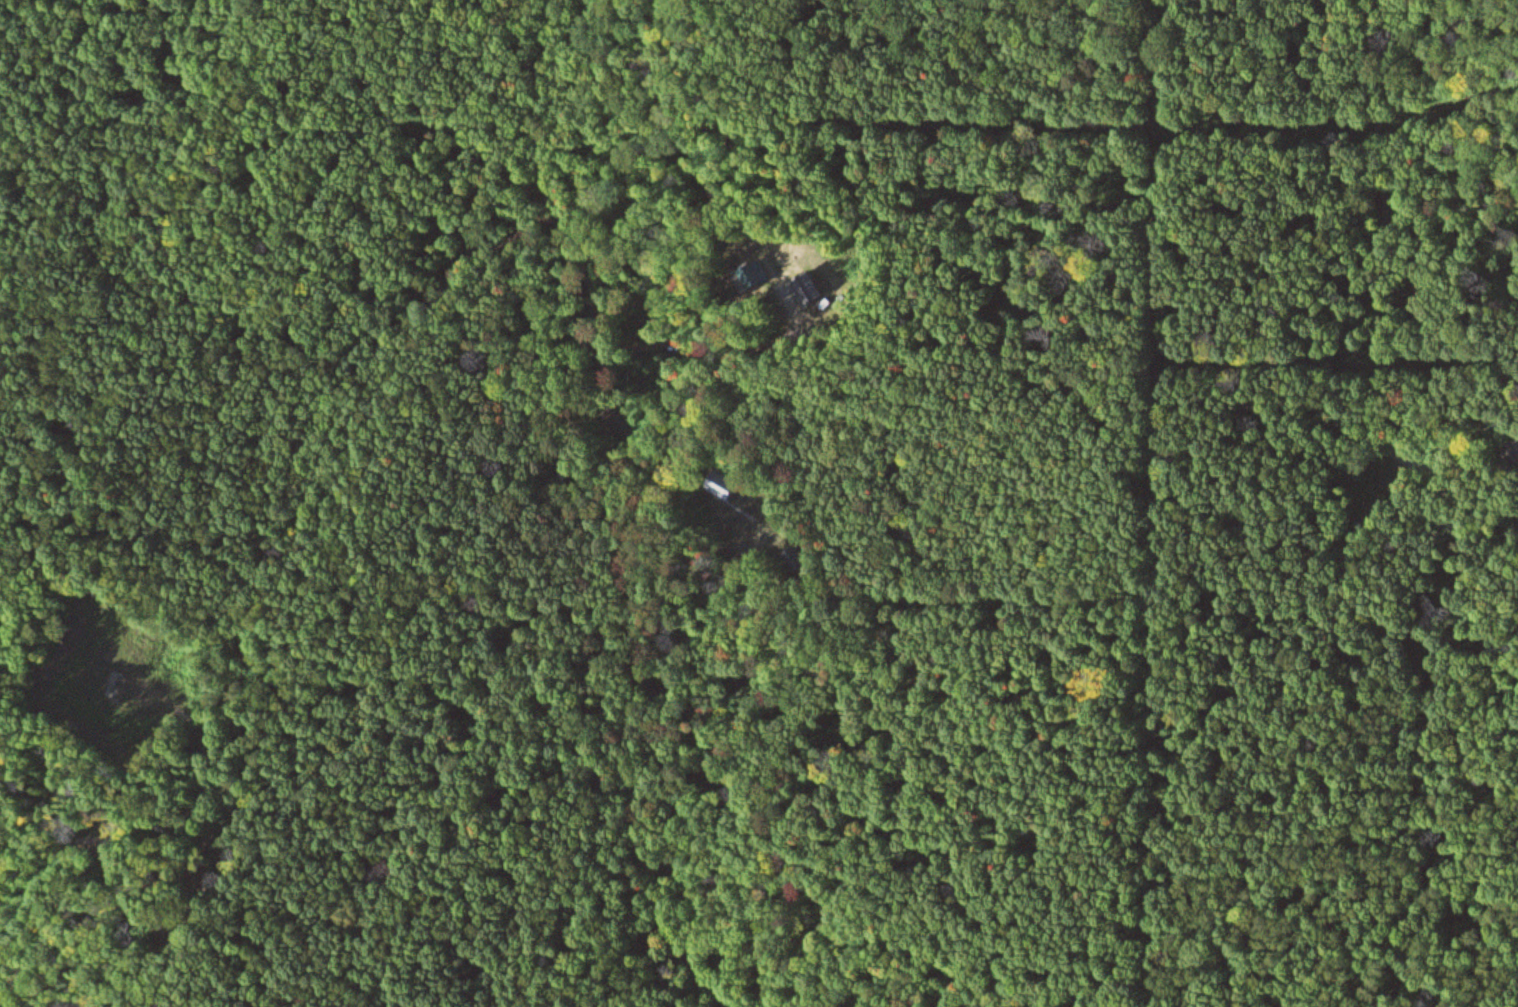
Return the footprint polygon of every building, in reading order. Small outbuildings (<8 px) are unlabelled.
[(752,267),(766,285),(778,276),(764,258),(752,267)] [(794,281),(811,305),(828,293),(812,269),(794,281)] [(717,482),(733,500),(746,488),(730,470),(717,482)]
